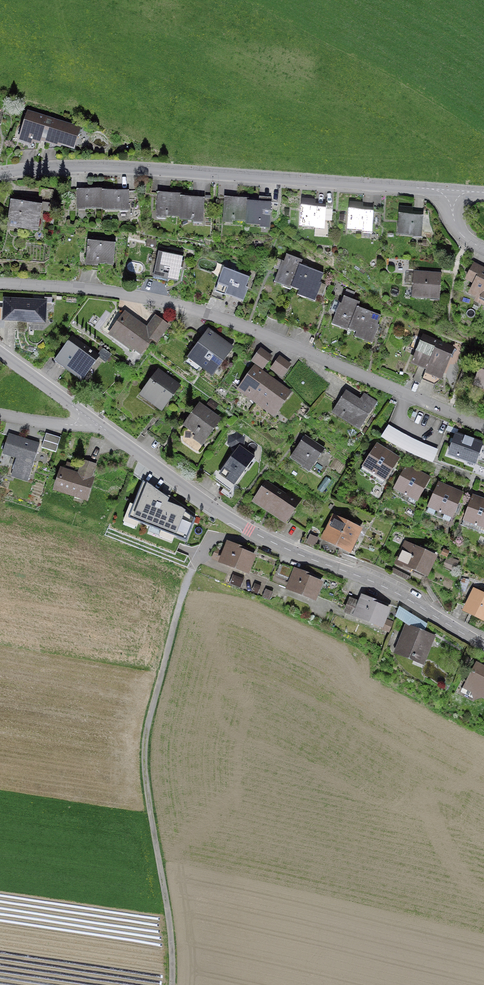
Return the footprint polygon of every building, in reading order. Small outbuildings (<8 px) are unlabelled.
[(49,120),(29,114),(21,137),(42,144),(49,120)] [(80,130),(53,122),(46,142),(61,147),(63,140),(75,144),(80,130)] [(54,190),(41,187),(39,196),(52,200),(54,190)] [(77,208),(103,208),(103,188),(77,188),(77,208)] [(131,188),(103,188),(103,208),(102,211),(130,211),(131,188)] [(158,215),(181,216),(182,195),(182,192),(159,190),(158,215)] [(206,196),(182,195),(181,216),(180,219),(204,220),(206,196)] [(225,221),(248,222),(249,200),(249,197),(227,196),(225,221)] [(42,204),(10,199),(6,226),(38,231),(42,204)] [(273,202),(249,200),(248,222),(248,225),(271,226),(273,202)] [(329,203),(304,201),(302,225),(327,227),(329,203)] [(374,207),(350,205),(348,231),(372,233),(374,207)] [(424,212),(401,210),(398,238),(422,240),(424,212)] [(118,249),(90,245),(87,269),(115,273),(118,249)] [(276,283),(293,289),(301,266),(303,262),(286,255),(276,283)] [(186,262),(160,256),(155,281),(180,287),(186,262)] [(325,275),(301,266),(293,289),(291,294),(315,303),(325,275)] [(483,301),(483,270),(482,269),(469,296),(483,303),(483,301)] [(439,273),(412,271),(410,299),(437,301),(439,273)] [(251,283),(226,273),(217,295),(242,305),(251,283)] [(332,325),(348,332),(358,308),(360,303),(344,296),(332,325)] [(285,303),(274,299),(268,313),(280,318),(285,303)] [(49,303),(4,301),(3,326),(48,328),(49,303)] [(297,307),(285,303),(280,318),(291,322),(297,307)] [(308,312),(297,307),(291,322),(302,327),(308,312)] [(380,317),(358,308),(348,332),(347,335),(369,344),(380,317)] [(320,317),(308,312),(302,327),(314,332),(320,317)] [(149,329),(126,314),(110,337),(148,364),(173,327),(157,317),(149,329)] [(237,352),(210,333),(189,363),(216,382),(237,352)] [(428,367),(438,342),(417,333),(410,348),(418,351),(413,361),(428,367)] [(102,359),(74,340),(57,366),(84,385),(102,359)] [(438,342),(428,367),(423,378),(436,383),(451,347),(438,342)] [(265,360),(258,355),(253,360),(260,366),(265,360)] [(284,367),(276,361),(271,368),(279,374),(284,367)] [(476,383),(483,387),(483,363),(476,383)] [(246,391),(257,399),(272,379),(256,367),(238,391),(243,395),(246,391)] [(183,388),(159,371),(140,399),(164,416),(183,388)] [(289,392),(272,379),(257,399),(274,412),(289,392)] [(381,404),(352,387),(334,417),(362,434),(381,404)] [(440,422),(399,403),(382,441),(433,464),(450,426),(440,422)] [(224,421),(201,406),(185,430),(209,445),(224,421)] [(157,435),(165,423),(158,418),(149,429),(157,435)] [(173,429),(165,423),(157,435),(165,440),(173,429)] [(60,438),(47,433),(42,447),(55,451),(60,438)] [(459,433),(450,457),(481,468),(483,459),(483,442),(459,433)] [(3,435),(0,444),(0,459),(13,464),(8,477),(26,484),(39,448),(3,435)] [(328,452),(306,438),(291,461),(313,475),(328,452)] [(403,461),(379,445),(362,472),(386,488),(403,461)] [(254,459),(238,447),(224,465),(216,458),(206,471),(217,479),(221,474),(235,484),(254,459)] [(64,465),(55,494),(89,504),(101,466),(85,461),(82,471),(64,465)] [(419,506),(434,479),(409,466),(395,493),(419,506)] [(298,502),(265,481),(253,499),(286,521),(290,515),(296,506),(298,502)] [(134,514),(177,532),(186,510),(182,507),(167,501),(169,497),(147,482),(134,514)] [(467,495),(440,484),(428,512),(454,524),(467,495)] [(475,498),(463,527),(483,536),(483,502),(475,498)] [(296,506),(290,515),(309,527),(315,518),(296,506)] [(366,531),(334,517),(321,544),(354,559),(366,531)] [(435,555),(405,542),(396,563),(426,576),(435,555)] [(217,547),(213,557),(248,571),(254,555),(229,545),(227,551),(217,547)] [(456,562),(448,559),(445,566),(454,569),(456,562)] [(320,583),(309,579),(310,574),(282,564),(277,577),(291,582),(289,588),(315,597),(320,583)] [(408,576),(394,570),(392,573),(407,579),(408,576)] [(247,580),(228,574),(224,585),(244,590),(247,580)] [(262,589),(254,585),(251,593),(259,597),(262,589)] [(276,594),(267,590),(264,597),(273,601),(276,594)] [(474,591),(462,616),(483,627),(483,595),(474,591)] [(352,599),(347,610),(381,624),(388,609),(362,598),(360,603),(352,599)] [(411,625),(416,615),(400,607),(395,617),(411,625)] [(393,623),(386,620),(383,629),(390,632),(393,623)] [(424,664),(435,637),(407,626),(397,653),(424,664)] [(483,700),(483,666),(478,663),(464,691),(483,700)]
